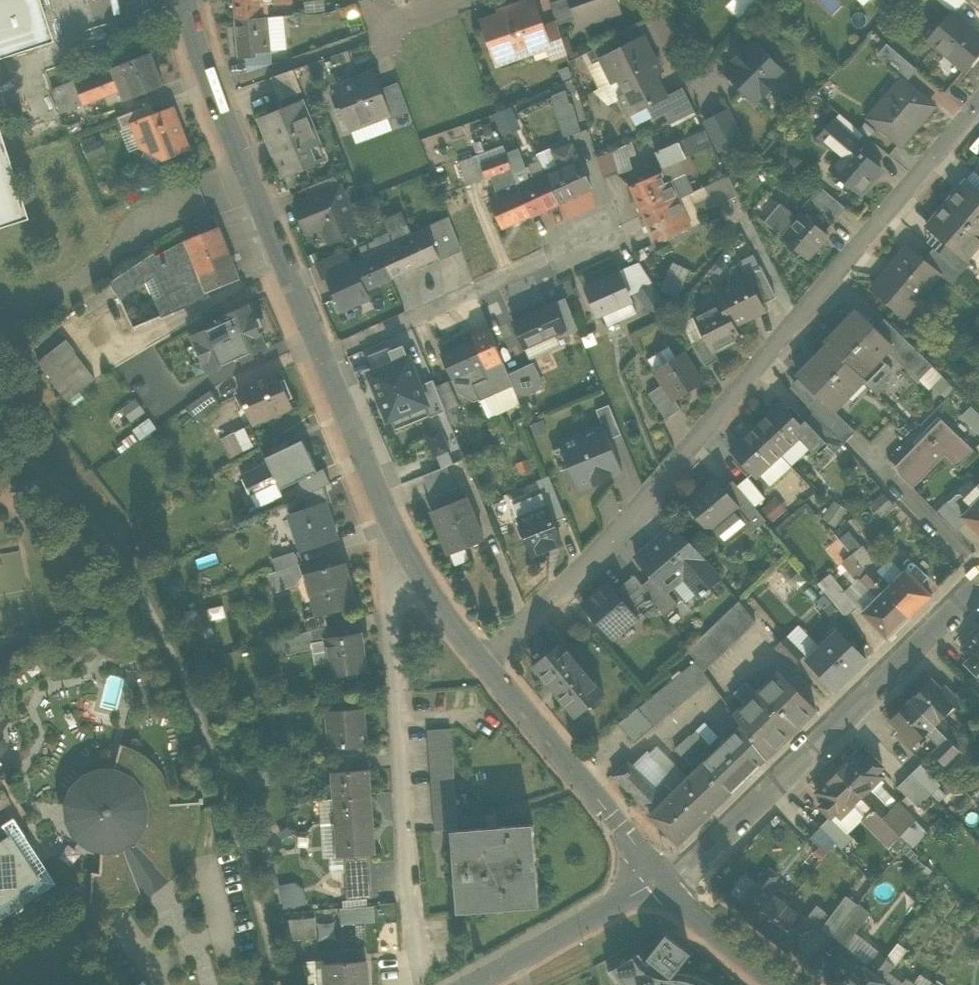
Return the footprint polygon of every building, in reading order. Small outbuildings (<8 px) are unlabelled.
[(51,41),(38,0),(0,0),(0,57),(51,41)] [(267,4),(267,3),(262,3),(261,0),(234,0),(235,19),(268,16),(267,4)] [(557,22),(558,25),(576,18),(570,0),(558,0),(552,2),(557,22)] [(593,21),(621,12),(617,0),(570,0),(576,18),(590,13),(593,21)] [(956,10),(964,0),(944,0),(956,10)] [(513,51),(515,57),(532,51),(531,48),(545,43),(546,42),(541,27),(532,1),(514,7),(515,11),(484,22),(497,57),(513,51)] [(965,70),(978,53),(978,35),(952,12),(929,40),(965,70)] [(590,13),(576,18),(579,26),(593,21),(590,13)] [(268,16),(271,51),(287,49),(284,15),(268,16)] [(271,51),(268,16),(235,19),(238,58),(247,57),(258,56),(258,52),(271,51)] [(566,50),(558,25),(557,22),(541,27),(546,42),(545,43),(546,46),(550,56),(566,50)] [(587,52),(592,64),(601,59),(601,58),(622,47),(617,37),(587,52)] [(661,70),(655,60),(644,37),(622,47),(601,58),(601,59),(613,81),(613,82),(622,78),(627,88),(626,92),(620,95),(629,114),(646,106),(663,97),(665,92),(662,86),(657,85),(654,78),(659,75),(661,70)] [(725,73),(754,103),(762,95),(764,97),(780,81),(778,79),(786,71),(756,42),(745,52),(742,49),(733,59),(735,62),(725,73)] [(531,48),(532,51),(546,46),(545,43),(531,48)] [(879,55),(907,79),(916,68),(888,45),(879,55)] [(258,56),(247,57),(248,72),(272,64),(271,51),(258,52),(258,56)] [(513,51),(497,57),(498,63),(515,57),(513,51)] [(122,91),(126,101),(165,86),(152,53),(113,68),(114,71),(122,91)] [(271,77),(280,100),(302,91),(294,69),(271,77)] [(114,71),(79,85),(77,85),(85,106),(122,91),(114,71)] [(342,107),(350,127),(373,119),(371,115),(385,110),(386,110),(379,89),(373,74),(340,86),(347,105),(342,107)] [(872,120),(899,143),(919,119),(921,121),(934,106),(901,79),(885,98),(888,101),(872,120)] [(62,115),(85,106),(77,85),(79,85),(77,80),(52,89),(62,115)] [(385,110),(389,119),(410,111),(398,82),(379,89),(386,110),(385,110)] [(665,112),(670,123),(695,111),(684,88),(665,98),(663,97),(646,106),(653,118),(665,112)] [(555,110),(560,109),(560,108),(570,105),(566,90),(551,97),(555,110)] [(869,118),(872,120),(888,101),(885,98),(869,118)] [(275,153),(284,175),(312,163),(306,149),(319,144),(302,102),(284,109),(261,119),(269,139),(273,138),(279,151),(275,153)] [(118,117),(123,129),(135,125),(134,124),(156,115),(152,104),(118,117)] [(493,112),(503,135),(522,127),(512,104),(493,112)] [(573,104),(570,105),(560,108),(560,109),(568,135),(581,131),(573,104)] [(164,155),(165,158),(189,148),(173,108),(156,115),(134,124),(135,125),(144,147),(146,147),(147,149),(162,156),(164,155)] [(705,120),(720,149),(742,138),(727,109),(705,120)] [(840,114),(833,122),(838,126),(845,118),(840,114)] [(838,126),(856,141),(863,133),(845,118),(838,126)] [(832,169),(861,194),(881,170),(853,146),(857,142),(856,141),(838,126),(833,122),(820,137),(843,156),(832,169)] [(705,130),(679,142),(686,156),(712,145),(705,130)] [(479,148),(497,145),(495,132),(477,136),(479,148)] [(0,136),(0,227),(26,218),(0,136)] [(269,139),(275,153),(279,151),(273,138),(269,139)] [(678,160),(686,156),(679,142),(655,152),(662,167),(678,160)] [(306,149),(312,163),(325,158),(319,144),(306,149)] [(544,173),(545,173),(558,203),(592,188),(572,144),(553,153),(559,167),(544,173)] [(481,180),(486,178),(481,163),(507,154),(505,146),(473,157),(481,180)] [(508,155),(514,173),(534,166),(528,147),(508,155)] [(597,157),(604,178),(617,174),(611,153),(597,157)] [(491,177),(498,194),(502,192),(504,198),(519,191),(520,190),(514,173),(512,168),(507,154),(481,163),(486,178),(491,177)] [(459,162),(467,185),(481,180),(473,157),(459,162)] [(520,190),(519,191),(531,216),(558,203),(545,173),(532,179),(534,184),(520,190)] [(629,186),(642,215),(678,199),(692,192),(684,174),(668,182),(665,184),(660,173),(629,186)] [(306,188),(310,199),(340,187),(336,175),(306,188)] [(705,186),(714,206),(738,195),(728,176),(705,186)] [(946,202),(978,230),(978,190),(966,179),(946,202)] [(810,198),(836,220),(846,208),(820,186),(810,198)] [(329,223),(336,240),(358,231),(356,225),(348,205),(340,187),(310,199),(296,205),(307,232),(329,223)] [(502,229),(531,216),(519,191),(504,198),(502,192),(498,194),(489,198),(491,203),(502,229)] [(360,200),(365,213),(375,209),(369,196),(360,200)] [(690,227),(678,199),(642,215),(655,243),(690,227)] [(348,205),(356,225),(368,220),(365,213),(360,200),(348,205)] [(946,202),(926,226),(947,243),(966,260),(966,259),(970,255),(971,256),(978,246),(978,230),(946,202)] [(783,238),(808,259),(821,243),(819,242),(827,233),(804,214),(799,219),(781,203),(765,222),(784,237),(783,238)] [(383,220),(385,224),(404,215),(402,211),(383,220)] [(197,226),(200,234),(219,226),(214,214),(197,226)] [(376,241),(381,253),(392,279),(440,257),(426,227),(412,233),(404,215),(385,224),(389,232),(390,235),(376,241)] [(431,225),(444,255),(461,248),(449,217),(431,225)] [(200,234),(186,240),(207,292),(240,278),(219,226),(200,234)] [(374,238),(376,241),(390,235),(389,232),(374,238)] [(819,242),(821,243),(829,234),(827,233),(819,242)] [(199,295),(207,292),(186,240),(156,257),(154,257),(170,295),(157,300),(164,316),(201,300),(199,295)] [(947,243),(939,253),(962,272),(970,263),(966,259),(966,260),(947,243)] [(872,290),(902,316),(939,273),(940,271),(925,258),(910,245),(872,290)] [(952,284),(962,272),(939,253),(933,248),(925,258),(940,271),(939,273),(952,284)] [(317,263),(324,278),(352,265),(350,261),(351,260),(347,249),(317,263)] [(366,290),(392,279),(381,253),(366,259),(363,255),(351,260),(350,261),(352,265),(364,291),(366,290)] [(149,280),(157,300),(170,295),(154,257),(156,257),(154,254),(109,283),(120,299),(149,280)] [(672,260),(659,287),(676,296),(689,268),(672,260)] [(364,291),(352,265),(324,278),(325,279),(328,278),(343,309),(370,297),(366,290),(364,291)] [(745,273),(747,277),(748,277),(761,303),(776,296),(760,265),(745,273)] [(599,315),(602,314),(631,301),(619,273),(586,288),(599,315)] [(764,307),(761,303),(748,277),(747,277),(717,293),(722,303),(733,325),(752,316),(751,314),(764,307)] [(636,292),(649,312),(664,302),(651,283),(636,292)] [(565,330),(567,335),(579,330),(566,300),(555,304),(566,330),(565,330)] [(636,312),(631,301),(602,314),(607,325),(636,312)] [(513,321),(525,348),(561,332),(565,330),(566,330),(555,304),(554,303),(535,311),(532,305),(521,310),(524,316),(513,321)] [(740,339),(733,325),(722,303),(695,317),(704,334),(713,352),(715,351),(740,339)] [(203,360),(209,373),(235,362),(234,360),(241,357),(242,358),(268,347),(261,332),(261,331),(259,332),(254,321),(256,320),(255,319),(249,304),(223,316),(225,320),(192,335),(198,347),(198,348),(200,348),(204,359),(203,359),(203,360)] [(765,309),(764,307),(751,314),(752,316),(765,309)] [(866,383),(866,382),(868,381),(859,372),(876,356),(879,358),(880,357),(889,347),(893,344),(889,340),(875,327),(857,309),(825,342),(828,345),(797,376),(817,395),(833,411),(834,410),(847,397),(844,394),(860,377),(866,383)] [(261,317),(255,319),(256,320),(254,321),(259,332),(261,331),(261,332),(267,330),(261,317)] [(875,327),(889,340),(898,332),(884,318),(875,327)] [(472,337),(473,339),(486,366),(482,367),(487,378),(474,384),(479,397),(512,383),(509,375),(490,329),(472,337)] [(566,343),(561,332),(525,348),(530,359),(566,343)] [(932,365),(898,332),(889,340),(893,344),(889,347),(920,377),(932,365)] [(692,342),(707,366),(719,358),(715,351),(713,352),(704,334),(692,342)] [(454,380),(482,367),(486,366),(473,339),(441,353),(453,380),(454,380)] [(44,355),(75,394),(95,379),(65,340),(44,355)] [(391,351),(392,350),(390,345),(367,354),(374,372),(396,364),(391,351)] [(381,398),(389,417),(390,417),(425,403),(426,403),(419,385),(403,346),(392,350),(391,351),(396,364),(374,372),(371,374),(378,390),(381,389),(384,397),(381,398)] [(656,370),(677,357),(669,346),(649,359),(656,370)] [(198,348),(198,347),(192,350),(198,363),(203,360),(203,359),(204,359),(200,348),(198,348)] [(664,384),(675,400),(676,400),(691,390),(689,388),(702,380),(684,352),(677,357),(656,370),(655,371),(664,384)] [(37,361),(68,400),(75,394),(44,355),(37,361)] [(886,363),(880,357),(879,358),(876,356),(859,372),(868,381),(866,382),(878,394),(879,391),(879,390),(887,382),(883,378),(892,370),(885,363),(886,363)] [(530,392),(544,386),(534,364),(520,370),(530,392)] [(454,380),(459,391),(474,400),(480,398),(479,397),(474,384),(487,378),(482,367),(454,380)] [(512,383),(518,397),(530,392),(520,370),(509,375),(512,383)] [(238,390),(253,423),(293,405),(278,373),(238,390)] [(788,385),(807,405),(817,395),(797,376),(788,385)] [(426,403),(425,403),(430,415),(430,417),(445,411),(433,380),(419,385),(426,403)] [(689,388),(691,390),(703,382),(702,380),(689,388)] [(437,387),(446,409),(460,405),(449,381),(437,387)] [(512,383),(479,397),(480,398),(488,416),(520,402),(518,397),(512,383)] [(649,393),(666,419),(682,409),(676,400),(675,400),(664,384),(649,393)] [(188,406),(199,422),(221,406),(210,390),(188,406)] [(807,405),(814,412),(843,443),(856,430),(834,410),(833,411),(817,395),(807,405)] [(123,409),(132,421),(144,412),(135,400),(123,409)] [(395,429),(430,415),(425,403),(390,417),(395,429)] [(782,403),(756,427),(781,453),(799,436),(807,429),(801,423),(782,403)] [(970,403),(959,414),(978,432),(978,411),(970,403)] [(603,424),(610,439),(621,434),(609,404),(596,409),(602,425),(603,424)] [(465,419),(460,405),(446,409),(452,425),(465,419)] [(835,452),(843,443),(814,412),(806,420),(826,441),(825,442),(835,452)] [(945,454),(957,466),(961,462),(961,463),(974,450),(973,450),(942,419),(916,446),(935,465),(945,454)] [(806,420),(801,423),(807,429),(799,436),(814,452),(825,442),(826,441),(806,420)] [(569,466),(578,490),(594,483),(595,485),(613,478),(612,476),(623,472),(610,439),(603,424),(602,425),(559,442),(561,448),(569,466)] [(224,435),(231,454),(254,446),(248,427),(224,435)] [(755,477),(781,453),(756,427),(730,451),(755,477)] [(429,434),(442,467),(445,466),(454,462),(440,430),(429,434)] [(242,476),(251,494),(277,481),(281,489),(301,480),(307,494),(324,486),(331,483),(324,468),(319,471),(318,469),(318,470),(303,439),(266,457),(268,463),(242,476)] [(897,465),(904,472),(916,484),(935,465),(916,446),(897,465)] [(569,466),(561,448),(553,451),(560,469),(569,466)] [(431,497),(432,497),(454,488),(445,466),(442,467),(423,475),(431,497)] [(913,487),(916,484),(904,472),(901,475),(913,487)] [(548,507),(554,521),(566,516),(549,476),(537,481),(548,507)] [(710,529),(711,528),(737,507),(738,506),(728,494),(715,479),(687,502),(710,529)] [(737,507),(744,515),(755,506),(738,485),(728,494),(738,506),(737,507)] [(302,497),(306,508),(326,502),(328,501),(324,486),(307,494),(302,497)] [(978,486),(964,499),(971,506),(963,515),(968,520),(978,532),(978,487),(978,486)] [(870,505),(883,516),(895,503),(882,491),(870,505)] [(432,510),(447,549),(464,543),(466,547),(485,540),(467,496),(432,510)] [(773,519),(786,509),(777,497),(764,507),(773,519)] [(835,525),(847,508),(835,499),(823,516),(835,525)] [(938,512),(956,531),(968,520),(963,515),(949,501),(938,512)] [(335,531),(326,502),(306,508),(290,513),(295,528),(300,527),(308,549),(336,539),(333,532),(335,531)] [(766,520),(755,506),(744,515),(749,522),(745,525),(751,532),(766,520)] [(519,519),(533,554),(562,543),(554,521),(548,507),(519,519)] [(744,515),(737,507),(711,528),(724,543),(745,525),(749,522),(744,515)] [(687,574),(703,593),(709,589),(721,578),(674,524),(635,557),(652,577),(662,589),(665,593),(667,591),(687,574)] [(303,550),(308,549),(300,527),(295,528),(303,550)] [(464,543),(447,549),(449,554),(451,554),(466,547),(464,543)] [(863,545),(853,555),(867,572),(874,566),(877,563),(863,545)] [(466,547),(451,554),(456,566),(470,559),(466,547)] [(273,558),(278,571),(299,564),(295,551),(273,558)] [(859,581),(867,572),(853,555),(845,563),(850,569),(848,570),(859,581)] [(303,576),(299,564),(278,571),(284,589),(296,585),(303,576)] [(307,574),(318,615),(353,606),(346,579),(349,578),(345,564),(307,574)] [(867,572),(884,590),(891,583),(874,566),(867,572)] [(905,569),(891,583),(884,590),(910,616),(931,596),(905,569)] [(859,581),(875,598),(884,590),(867,572),(859,581)] [(637,620),(656,604),(642,585),(635,574),(615,591),(637,617),(636,618),(637,620)] [(819,584),(846,617),(859,607),(831,574),(819,584)] [(652,577),(642,585),(656,604),(665,616),(679,605),(667,591),(665,593),(662,589),(652,577)] [(356,605),(349,578),(346,579),(353,606),(356,605)] [(584,604),(612,638),(636,618),(637,617),(615,591),(608,583),(584,604)] [(910,616),(884,590),(875,598),(862,612),(888,638),(910,616)] [(696,660),(704,671),(756,621),(739,600),(688,649),(696,660)] [(284,637),(289,654),(314,647),(313,642),(328,638),(326,626),(284,637)] [(807,659),(836,689),(866,659),(837,629),(807,659)] [(329,649),(333,676),(368,671),(363,633),(328,638),(330,649),(329,649)] [(963,649),(971,658),(966,662),(977,674),(978,672),(978,633),(963,649)] [(775,646),(794,665),(805,655),(786,635),(775,646)] [(535,665),(578,717),(605,694),(563,642),(535,665)] [(647,725),(651,728),(709,679),(704,671),(696,660),(636,711),(647,725)] [(780,672),(758,693),(747,682),(735,693),(747,704),(735,715),(743,726),(766,758),(767,756),(816,709),(780,672)] [(974,692),(978,687),(978,685),(972,678),(966,684),(974,692)] [(932,679),(911,700),(935,725),(942,718),(956,704),(952,700),(932,679)] [(978,713),(978,697),(974,692),(966,684),(966,683),(957,691),(978,713)] [(928,732),(935,725),(911,700),(890,720),(910,742),(914,745),(928,732)] [(331,732),(331,748),(341,747),(363,746),(362,731),(366,731),(365,709),(334,710),(335,731),(331,732)] [(622,722),(634,736),(647,725),(636,711),(622,722)] [(942,718),(935,725),(947,737),(957,747),(965,740),(942,718)] [(928,732),(940,745),(947,737),(935,725),(928,732)] [(743,726),(701,768),(728,795),(766,758),(743,726)] [(426,730),(433,819),(459,817),(452,728),(426,730)] [(945,764),(954,755),(959,750),(957,747),(947,737),(940,745),(933,752),(945,764)] [(959,750),(970,761),(978,753),(965,740),(957,747),(959,750)] [(341,747),(342,759),(365,758),(365,746),(363,746),(341,747)] [(137,756),(119,748),(112,773),(98,773),(82,779),(72,791),(67,807),(69,823),(76,834),(87,843),(101,847),(100,878),(92,878),(92,902),(118,902),(138,897),(170,875),(191,843),(197,808),(196,803),(167,805),(163,786),(152,769),(137,756)] [(970,761),(959,750),(954,755),(965,766),(970,761)] [(859,751),(838,771),(862,796),(870,789),(878,781),(883,776),(878,770),(883,766),(872,755),(867,759),(859,751)] [(615,775),(654,814),(676,792),(663,780),(671,772),(652,753),(639,766),(632,759),(615,775)] [(367,758),(365,758),(342,759),(342,772),(368,770),(367,758)] [(911,773),(931,794),(941,784),(921,764),(911,773)] [(701,768),(684,784),(710,812),(728,795),(701,768)] [(339,799),(341,825),(375,822),(371,770),(368,770),(342,772),(337,773),(339,799)] [(855,803),(862,796),(838,771),(817,792),(826,801),(821,805),(832,817),(837,812),(841,817),(855,803)] [(907,795),(918,806),(931,794),(911,773),(897,786),(907,796),(907,795)] [(890,810),(898,802),(878,781),(870,789),(890,810)] [(684,784),(676,792),(654,814),(652,816),(679,843),(710,812),(684,784)] [(890,810),(870,789),(862,796),(900,835),(901,835),(915,820),(898,802),(890,810)] [(11,803),(4,793),(0,796),(0,810),(11,803)] [(864,819),(890,846),(900,835),(862,796),(855,803),(867,816),(864,819)] [(341,825),(339,799),(325,800),(329,857),(334,857),(343,856),(341,825)] [(867,816),(855,803),(841,817),(837,812),(832,817),(831,818),(836,823),(847,835),(864,819),(867,816)] [(460,831),(459,817),(433,819),(434,833),(453,832),(460,831)] [(820,827),(826,832),(836,823),(831,818),(830,817),(820,827)] [(54,883),(11,818),(0,825),(7,836),(0,841),(0,919),(54,883)] [(928,833),(915,820),(901,835),(914,847),(928,833)] [(378,853),(375,822),(341,825),(343,856),(346,856),(370,854),(378,853)] [(847,835),(836,823),(826,832),(833,839),(842,849),(851,840),(847,835)] [(453,832),(459,913),(543,907),(537,825),(460,831),(453,832)] [(823,847),(826,851),(833,839),(826,832),(820,827),(811,835),(823,847)] [(347,868),(350,900),(367,899),(374,898),(370,854),(346,856),(347,868)] [(343,856),(334,857),(335,869),(347,868),(346,856),(343,856)] [(768,889),(779,875),(770,868),(758,884),(744,902),(743,903),(748,907),(742,914),(765,932),(787,904),(768,889)] [(731,892),(744,902),(758,884),(746,873),(731,892)] [(295,880),(279,884),(283,907),(308,904),(305,887),(295,880)] [(839,905),(851,914),(857,905),(847,897),(839,905)] [(367,899),(350,900),(344,901),(344,908),(368,906),(367,899)] [(765,932),(789,951),(794,944),(799,947),(826,912),(818,906),(807,920),(787,904),(765,932)] [(344,908),(340,908),(341,923),(376,921),(375,905),(368,906),(344,908)] [(822,927),(833,936),(847,918),(851,914),(839,905),(822,927)] [(870,915),(857,905),(851,914),(847,918),(859,928),(870,915)] [(294,920),(296,939),(311,938),(309,918),(294,920)] [(316,918),(309,918),(311,938),(317,938),(316,918)] [(859,928),(847,918),(833,936),(846,946),(856,932),(859,928)] [(365,924),(356,924),(357,942),(367,941),(365,924)] [(851,954),(867,967),(878,952),(880,950),(856,932),(846,946),(851,954)] [(695,982),(687,980),(679,979),(679,972),(676,971),(675,971),(678,968),(679,968),(691,953),(666,934),(647,958),(649,960),(647,963),(645,961),(643,958),(641,956),(639,953),(608,972),(610,973),(611,973),(614,977),(617,981),(620,984),(624,982),(627,984),(702,984),(695,982)] [(886,958),(895,965),(907,949),(899,942),(886,958)] [(867,967),(875,973),(886,958),(878,952),(867,967)] [(833,984),(866,984),(875,973),(867,967),(851,954),(847,960),(843,957),(833,969),(838,973),(830,983),(833,984)] [(895,965),(886,958),(875,973),(883,979),(890,971),(895,965)] [(325,963),(324,960),(307,961),(309,984),(327,984),(325,963)] [(367,960),(359,960),(348,961),(325,963),(327,984),(369,984),(367,960)] [(883,979),(891,984),(915,984),(912,983),(906,978),(903,982),(890,971),(883,979)] [(679,972),(679,979),(687,980),(695,982),(702,984),(716,984),(714,984),(703,978),(690,973),(679,972)] [(912,983),(915,984),(932,984),(934,982),(922,972),(912,983)] [(875,973),(866,984),(891,984),(883,979),(875,973)]
